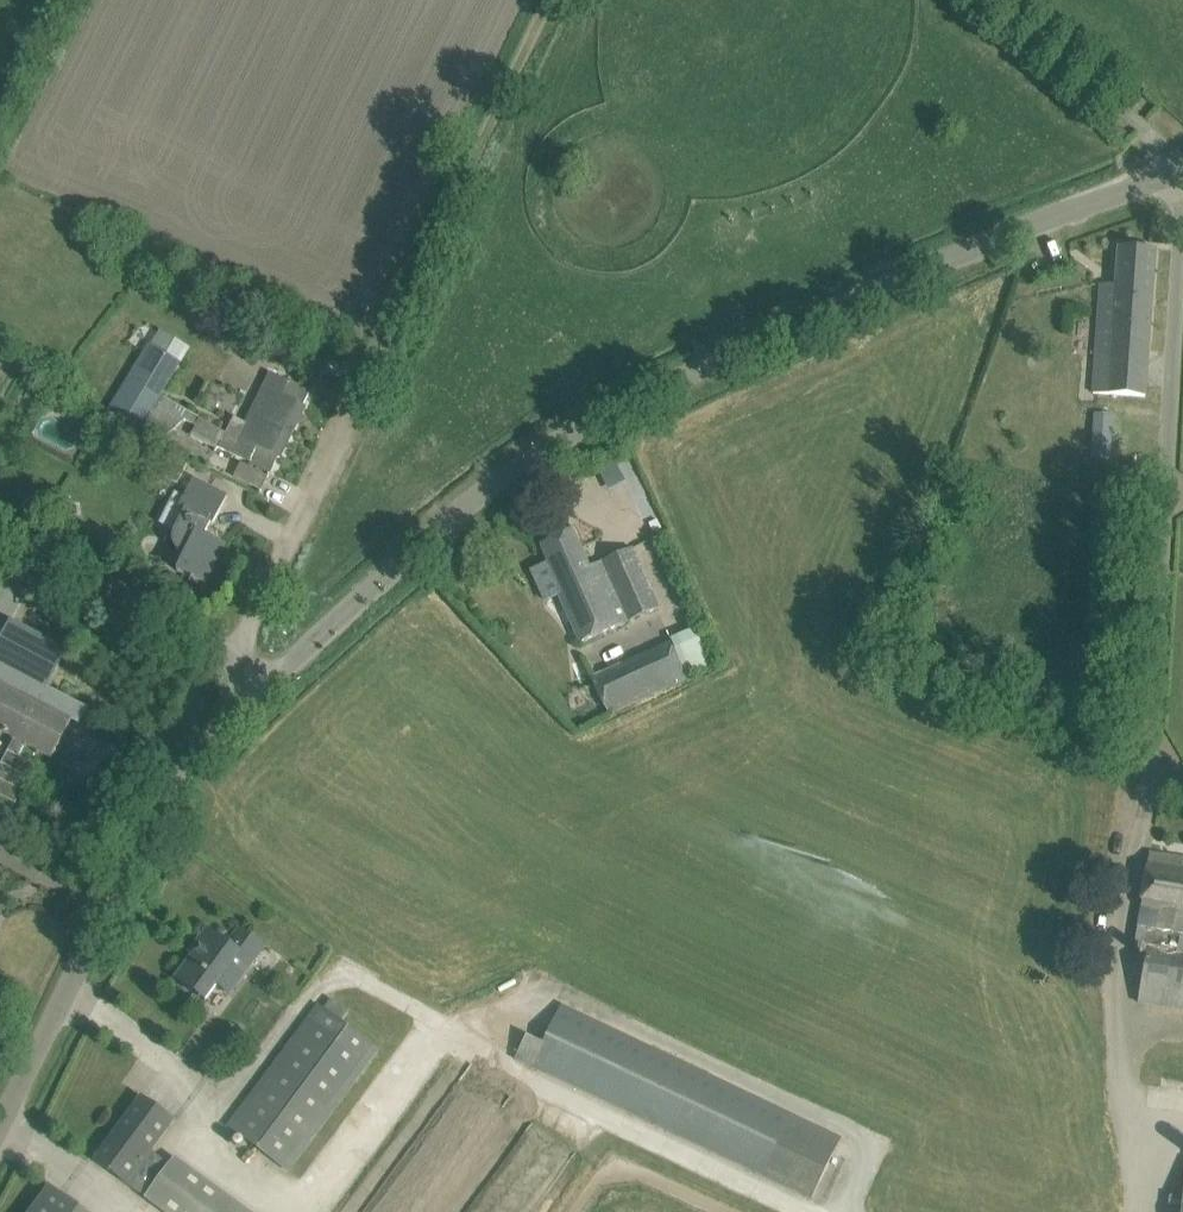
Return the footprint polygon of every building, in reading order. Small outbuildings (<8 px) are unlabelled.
[(1093,393),(1146,397),(1156,249),(1120,247),(1117,286),(1101,285),(1093,393)] [(151,345),(110,413),(136,429),(139,424),(164,440),(186,418),(197,426),(191,435),(215,448),(217,449),(219,447),(230,452),(231,451),(250,461),(271,472),(278,457),(280,458),(306,406),(304,405),(311,391),(314,385),(302,379),(299,384),(291,380),(291,381),(271,372),(269,376),(246,422),(245,424),(231,425),(230,425),(226,433),(215,427),(160,394),(179,362),(177,361),(153,346),(152,346),(151,345)] [(1096,413),(1094,459),(1113,460),(1115,414),(1096,413)] [(157,472),(178,483),(188,464),(167,453),(157,472)] [(601,469),(608,489),(625,483),(619,463),(601,469)] [(214,524),(228,496),(194,479),(180,507),(187,511),(176,533),(175,535),(175,536),(174,538),(174,540),(174,541),(175,543),(175,545),(177,547),(178,549),(180,551),(181,552),(186,555),(178,571),(192,578),(190,581),(198,584),(199,581),(205,585),(225,545),(205,535),(211,523),(214,524)] [(553,568),(539,574),(551,601),(558,597),(568,619),(578,643),(652,610),(659,607),(632,548),(590,568),(589,567),(573,532),(543,546),(553,568)] [(16,739),(0,769),(0,811),(10,816),(36,766),(19,757),(26,744),(52,758),(72,720),(38,702),(46,687),(47,688),(67,650),(13,622),(0,648),(0,730),(16,739)] [(593,682),(610,717),(686,681),(670,646),(593,682)] [(1139,1006),(1182,1013),(1182,858),(1151,853),(1136,946),(1148,948),(1139,1006)] [(266,947),(260,942),(241,928),(229,944),(208,929),(197,944),(202,948),(198,954),(196,953),(176,978),(206,1001),(218,985),(231,994),(266,947)] [(319,1004),(228,1126),(289,1171),(380,1050),(341,1021),(325,1008),(319,1004)] [(516,1060),(812,1198),(841,1137),(562,1004),(544,1043),(527,1035),(516,1060)] [(1151,1089),(1182,1094),(1182,1046),(1158,1043),(1151,1089)] [(162,1110),(143,1096),(95,1160),(164,1211),(248,1211),(157,1144),(175,1120),(162,1110)] [(71,1200),(51,1186),(32,1211),(86,1211),(71,1200)] [(1170,1196),(1169,1205),(1182,1207),(1182,1197),(1170,1196)]
